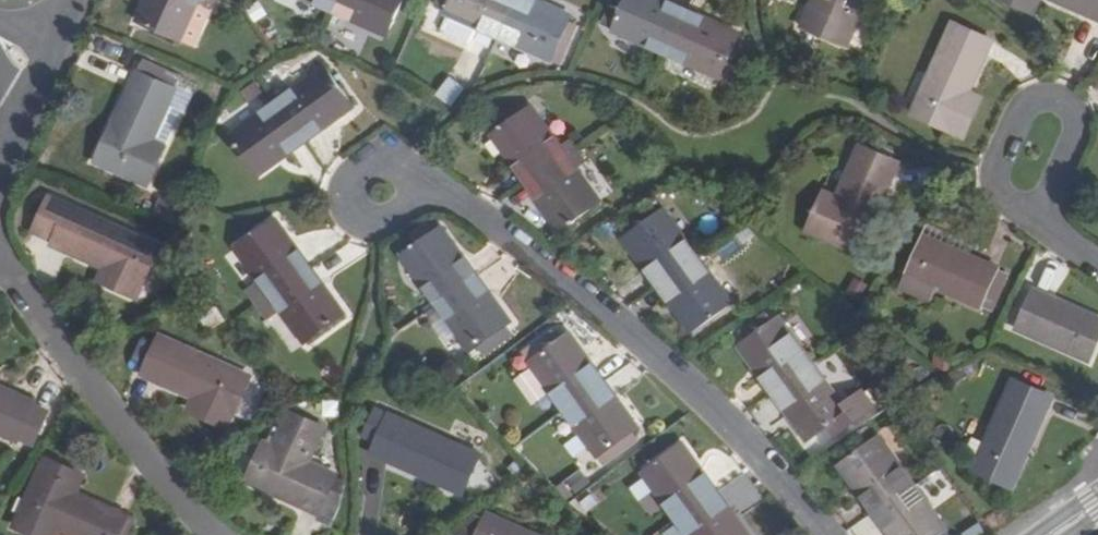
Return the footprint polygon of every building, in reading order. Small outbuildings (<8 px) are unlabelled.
[(139,22),(183,42),(202,0),(158,0),(156,4),(148,1),(139,22)] [(183,42),(197,47),(218,0),(202,0),(183,42)] [(336,11),(341,0),(309,0),(336,11)] [(336,11),(389,35),(404,0),(341,0),(336,11)] [(453,0),(437,0),(434,5),(448,11),(453,0)] [(448,11),(447,13),(449,14),(481,28),(501,37),(517,0),(453,0),(448,11)] [(501,37),(554,60),(559,51),(568,55),(580,26),(572,22),(575,15),(551,5),(548,13),(535,6),(538,0),(517,0),(501,37)] [(540,0),(538,0),(535,6),(548,13),(551,5),(540,0)] [(615,30),(669,54),(689,9),(670,1),(667,9),(655,3),(656,0),(628,0),(622,15),(615,30)] [(668,0),(656,0),(655,3),(667,9),(670,1),(668,0)] [(806,27),(852,47),(872,0),(827,0),(823,9),(814,5),(806,27)] [(814,5),(823,9),(827,0),(817,0),(814,5)] [(1027,8),(1036,11),(1041,0),(1030,0),(1027,8)] [(1097,18),(1097,0),(1057,0),(1097,18)] [(622,15),(608,9),(602,24),(615,30),(622,15)] [(689,9),(669,54),(722,78),(723,76),(731,79),(736,67),(729,64),(743,33),(719,22),(716,30),(703,24),(707,17),(689,9)] [(481,28),(449,14),(442,29),(445,34),(469,45),(474,43),(481,28)] [(707,17),(703,24),(716,30),(719,22),(707,17)] [(914,114),(966,137),(980,108),(966,101),(970,93),(994,41),(954,23),(914,114)] [(326,33),(321,44),(330,49),(335,38),(326,33)] [(568,55),(559,51),(554,60),(563,65),(568,55)] [(325,67),(279,101),(308,141),(324,129),(320,123),(331,115),(336,121),(355,107),(325,67)] [(277,71),(269,77),(279,91),(287,86),(277,71)] [(176,89),(138,72),(99,160),(150,184),(166,147),(154,141),(176,89)] [(451,77),(437,94),(452,106),(466,89),(451,77)] [(257,82),(244,91),(250,100),(264,91),(257,82)] [(983,99),(970,93),(966,101),(980,108),(983,99)] [(279,101),(232,134),(260,175),(282,160),(277,154),(287,147),(292,152),(308,141),(279,101)] [(534,106),(494,135),(528,182),(569,153),(534,106)] [(336,121),(331,115),(320,123),(324,129),(336,121)] [(838,196),(826,191),(809,229),(861,252),(901,163),(862,145),(838,196)] [(292,152),(287,147),(277,154),(282,160),(292,152)] [(579,147),(569,153),(579,168),(589,161),(579,147)] [(569,153),(528,182),(540,198),(547,193),(555,204),(548,210),(562,228),(602,200),(579,168),(569,153)] [(55,241),(54,244),(105,268),(113,272),(108,283),(138,297),(161,246),(53,195),(35,232),(55,241)] [(183,205),(161,197),(154,216),(177,223),(183,205)] [(666,210),(626,238),(640,258),(647,253),(655,264),(648,269),(659,285),(700,257),(666,210)] [(261,279),(272,295),(312,267),(301,251),(294,256),(286,244),(293,240),(279,220),(239,248),(261,279)] [(747,226),(736,235),(744,245),(755,235),(747,226)] [(444,227),(404,256),(436,302),(477,274),(466,257),(459,263),(451,251),(458,246),(444,227)] [(926,236),(910,273),(981,304),(998,268),(926,236)] [(293,240),(286,244),(294,256),(301,251),(293,240)] [(458,246),(451,251),(459,263),(466,257),(458,246)] [(710,250),(700,257),(713,274),(723,267),(710,250)] [(647,253),(640,258),(648,269),(655,264),(647,253)] [(700,257),(659,285),(672,303),(679,297),(686,308),(680,314),(694,333),(734,304),(713,274),(700,257)] [(312,267),(272,295),(283,310),(307,343),(346,315),(331,294),(325,299),(318,288),(324,283),(312,267)] [(113,272),(105,268),(100,280),(108,283),(113,272)] [(1012,274),(998,268),(981,304),(995,310),(1012,274)] [(477,274),(436,302),(445,314),(458,332),(471,350),(511,321),(498,302),(490,307),(482,296),(490,290),(477,274)] [(855,277),(846,294),(860,302),(869,285),(855,277)] [(261,279),(246,290),(257,306),(272,295),(261,279)] [(324,283),(318,288),(325,299),(331,294),(324,283)] [(490,290),(482,296),(490,307),(498,302),(490,290)] [(1035,290),(1019,327),(1091,358),(1097,342),(1097,317),(1035,290)] [(272,295),(257,306),(268,320),(283,310),(272,295)] [(679,297),(672,303),(680,314),(686,308),(679,297)] [(216,306),(200,317),(209,332),(226,321),(216,306)] [(458,332),(445,314),(432,323),(445,341),(458,332)] [(782,317),(741,347),(756,367),(763,362),(770,373),(764,378),(775,394),(816,365),(782,317)] [(526,355),(564,408),(605,379),(572,334),(553,347),(547,339),(526,355)] [(164,335),(146,375),(196,398),(205,402),(200,414),(230,426),(253,376),(164,335)] [(763,362),(756,367),(764,378),(770,373),(763,362)] [(816,365),(775,394),(787,410),(794,404),(802,416),(795,421),(809,440),(849,411),(816,365)] [(564,408),(597,457),(633,431),(639,427),(625,407),(619,412),(611,401),(617,396),(605,379),(564,408)] [(1053,397),(1014,379),(986,443),(980,457),(975,468),(1015,486),(1053,397)] [(0,385),(0,432),(19,441),(37,401),(0,385)] [(617,396),(611,401),(619,412),(625,407),(617,396)] [(205,402),(196,398),(191,409),(200,414),(205,402)] [(794,404),(787,410),(795,421),(802,416),(794,404)] [(482,456),(377,408),(365,435),(379,441),(375,453),(465,492),(482,456)] [(276,446),(268,442),(250,480),(321,513),(333,489),(339,475),(310,461),(326,426),(292,410),(276,446)] [(633,431),(597,457),(604,466),(640,441),(633,431)] [(881,436),(841,466),(855,486),(862,481),(870,491),(863,497),(875,512),(916,483),(881,436)] [(980,457),(986,443),(973,437),(966,451),(980,457)] [(685,443),(644,472),(678,518),(718,488),(707,474),(700,479),(692,468),(700,462),(685,443)] [(138,520),(78,492),(69,487),(76,472),(46,458),(16,525),(37,534),(58,534),(60,532),(67,534),(131,534),(138,520)] [(700,462),(692,468),(700,479),(707,474),(700,462)] [(941,467),(922,483),(940,505),(959,489),(941,467)] [(86,475),(76,472),(69,487),(78,492),(86,475)] [(862,481),(855,486),(863,497),(870,491),(862,481)] [(875,512),(887,530),(894,525),(901,534),(942,534),(949,530),(916,483),(875,512)] [(678,518),(690,534),(752,534),(739,517),(732,523),(724,512),(731,507),(718,488),(678,518)] [(333,489),(321,513),(338,521),(349,496),(333,489)] [(592,494),(581,503),(588,511),(599,502),(592,494)] [(731,507),(724,512),(732,523),(739,517),(731,507)] [(479,509),(444,534),(481,534),(491,514),(479,509)] [(491,514),(481,534),(538,534),(491,514)] [(887,530),(891,534),(901,534),(894,525),(887,530)]
